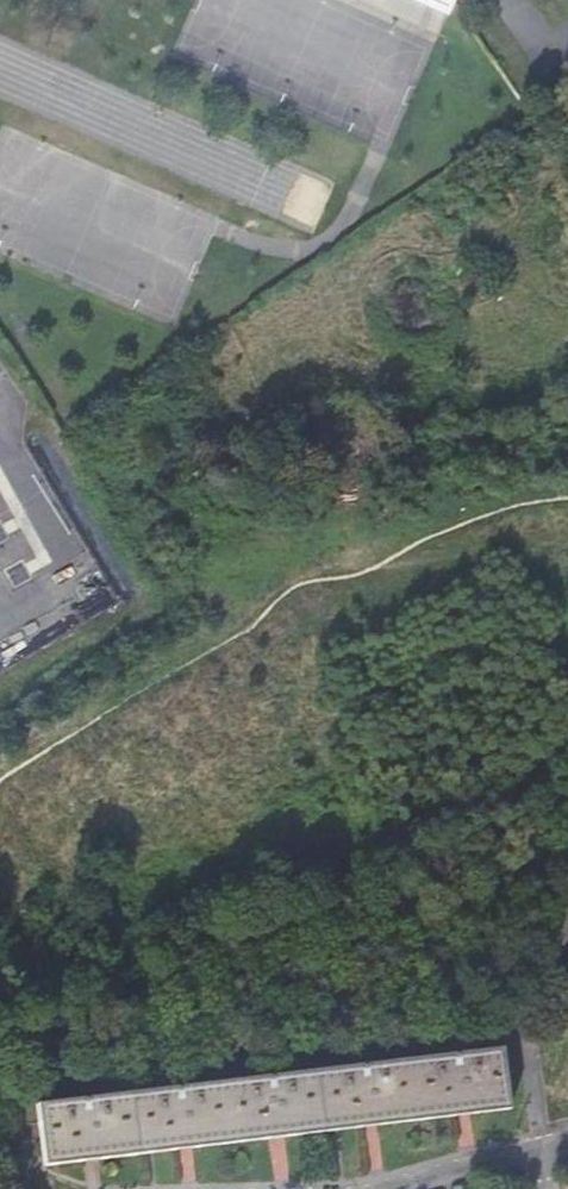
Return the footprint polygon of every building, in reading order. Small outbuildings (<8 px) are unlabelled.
[(564,980),(557,1017),(567,1020),(567,980),(564,980)] [(463,1115),(509,1110),(502,1048),(35,1105),(42,1166),(80,1161),(149,1153),(232,1143),(313,1132),(387,1124),(463,1115)]
